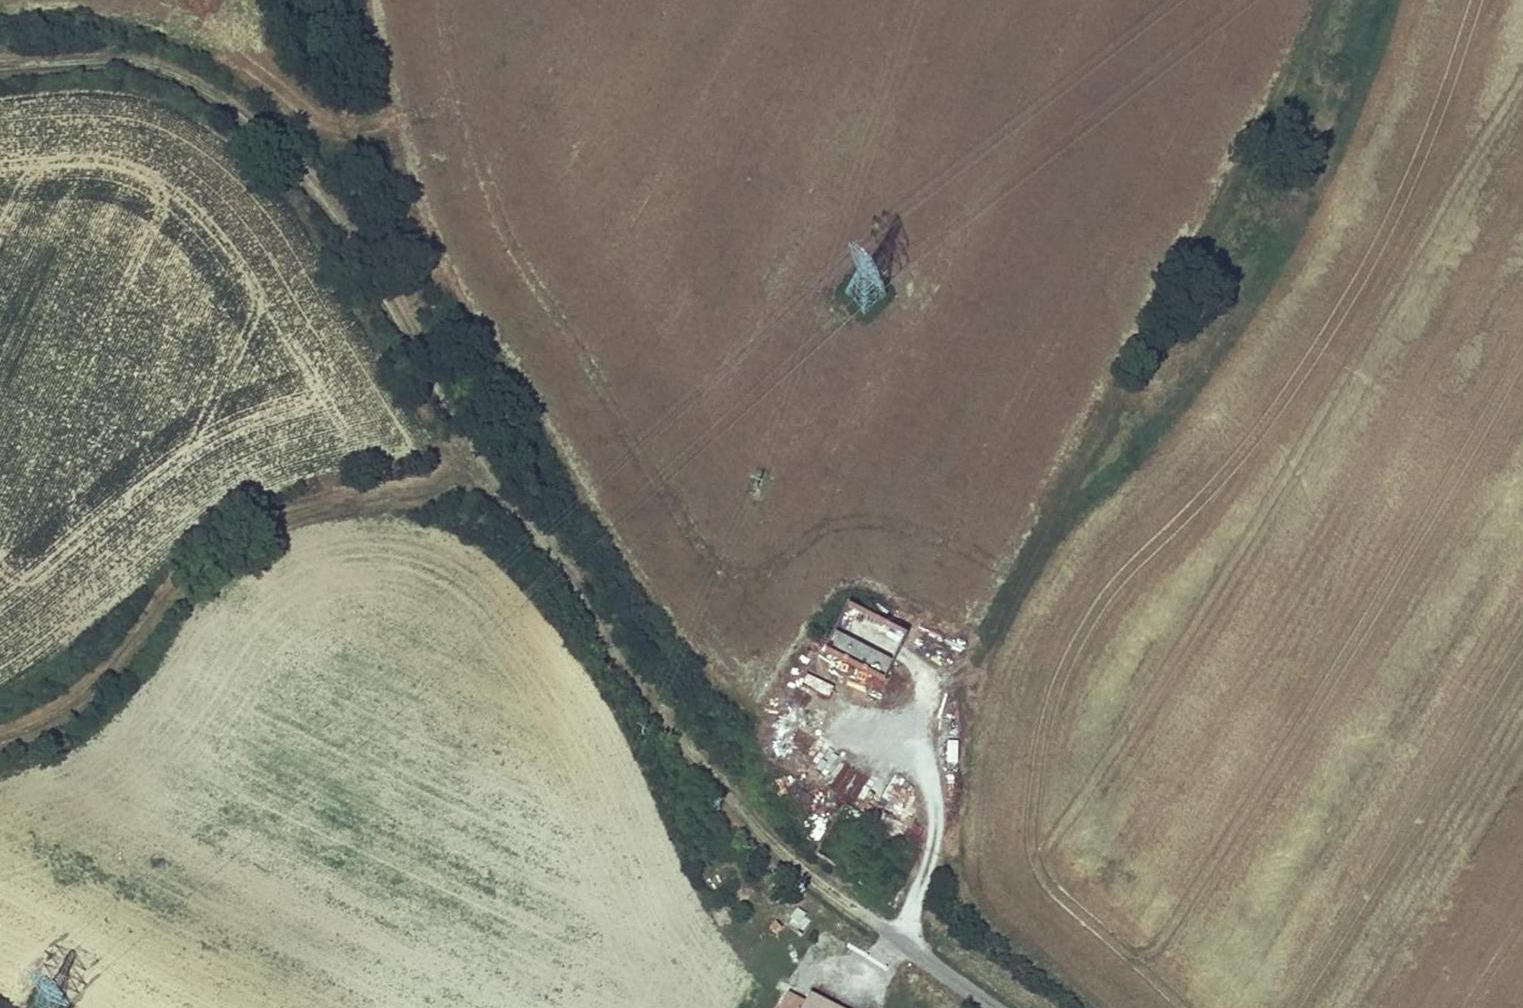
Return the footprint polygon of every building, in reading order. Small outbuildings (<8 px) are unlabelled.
[(824,652),(884,681),(907,635),(847,605),(824,652)] [(896,794),(886,808),(911,826),(921,813),(896,794)] [(770,927),(775,933),(780,927),(775,922),(770,927)] [(780,1007),(834,1007),(809,995),(805,1003),(787,993),(780,1007)]
